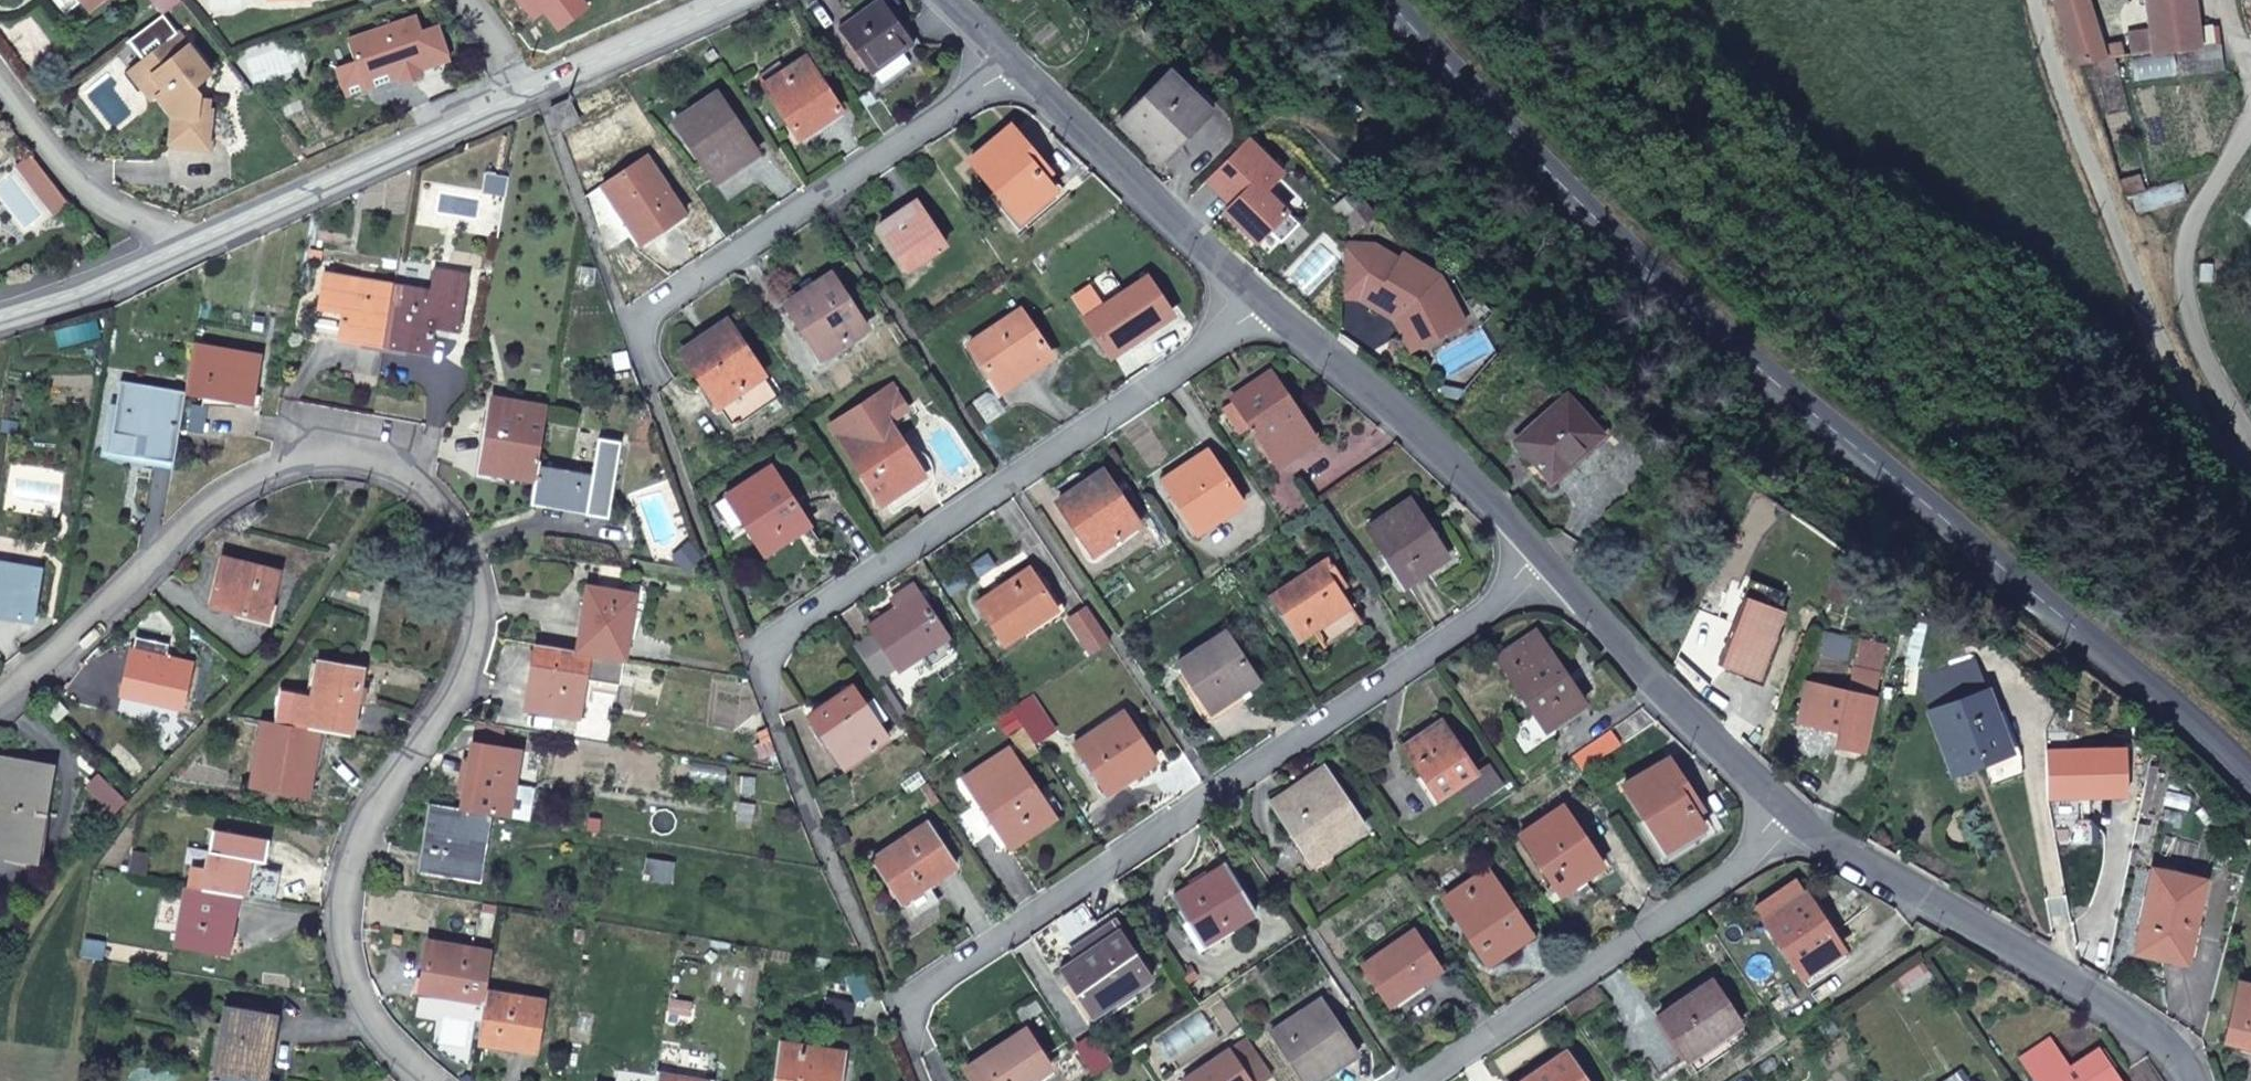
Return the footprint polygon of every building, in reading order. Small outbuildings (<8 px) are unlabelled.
[(877,72),(904,53),(916,44),(884,0),(883,0),(841,28),(874,74),(877,72)] [(2063,26),(2092,19),(2086,0),(2055,0),(2063,26)] [(2190,0),(2147,0),(2150,30),(2191,24),(2190,0)] [(413,16),(344,38),(352,61),(332,67),(339,87),(427,60),(413,16)] [(2063,26),(2075,65),(2100,61),(2120,58),(2117,44),(2100,46),(2092,19),(2063,26)] [(2127,34),(2130,56),(2178,49),(2182,76),(2219,70),(2214,31),(2193,34),(2191,24),(2150,30),(2127,34)] [(175,33),(160,44),(171,57),(186,45),(175,33)] [(160,44),(139,61),(161,89),(153,95),(171,116),(167,142),(205,147),(210,109),(206,108),(198,107),(199,98),(200,93),(193,85),(209,73),(186,45),(171,57),(160,44)] [(904,53),(877,72),(884,83),(912,64),(904,53)] [(842,111),(808,58),(787,71),(782,63),(760,77),(800,137),(842,111)] [(161,89),(139,61),(127,71),(149,99),(153,95),(161,89)] [(1174,139),(1206,107),(1172,73),(1121,123),(1161,163),(1180,145),(1174,139)] [(759,154),(719,94),(677,121),(716,182),(759,154)] [(207,99),(199,98),(198,107),(206,108),(207,99)] [(551,109),(562,132),(580,123),(570,100),(551,109)] [(1051,174),(1012,129),(974,161),(1022,219),(1055,191),(1045,178),(1051,174)] [(1249,139),(1209,182),(1233,205),(1238,200),(1248,209),(1236,221),(1259,243),(1270,231),(1282,243),(1300,224),(1267,191),(1285,174),(1249,139)] [(685,215),(649,159),(605,188),(642,243),(685,215)] [(1348,218),(1365,203),(1351,197),(1339,208),(1348,218)] [(1248,209),(1238,200),(1233,205),(1227,212),(1236,221),(1248,209)] [(2239,214),(2250,225),(2250,201),(2239,214)] [(881,227),(897,251),(902,247),(915,267),(948,246),(919,202),(881,227)] [(1376,216),(1365,203),(1348,218),(1358,231),(1376,216)] [(1346,243),(1342,296),(1361,297),(1396,319),(1412,328),(1436,332),(1454,302),(1447,288),(1428,276),(1431,270),(1404,253),(1401,259),(1376,244),(1346,243)] [(902,247),(897,251),(910,270),(915,267),(902,247)] [(433,292),(396,286),(387,336),(408,340),(406,350),(431,354),(436,329),(460,333),(470,276),(437,270),(433,292)] [(387,336),(396,286),(326,273),(315,335),(363,343),(366,332),(387,336)] [(867,328),(832,277),(789,305),(823,357),(867,328)] [(1150,280),(1090,319),(1113,354),(1173,315),(1150,280)] [(1412,328),(1396,319),(1413,351),(1465,323),(1454,302),(1436,332),(1412,328)] [(1053,356),(1023,311),(972,345),(1001,389),(1053,356)] [(780,398),(729,323),(685,352),(735,427),(780,398)] [(363,343),(385,347),(387,336),(366,332),(363,343)] [(387,336),(385,347),(406,350),(408,340),(387,336)] [(262,355),(195,345),(187,393),(231,401),(233,391),(255,395),(262,355)] [(1319,442),(1274,373),(1234,398),(1236,401),(1253,426),(1280,467),(1319,442)] [(110,451),(175,462),(187,393),(122,381),(110,451)] [(924,477),(894,431),(915,417),(895,387),(835,425),(884,503),(924,477)] [(254,405),(255,395),(233,391),(231,401),(254,405)] [(1601,433),(1568,395),(1518,441),(1553,480),(1575,462),(1571,458),(1601,433)] [(537,479),(539,466),(550,408),(496,398),(484,469),(537,479)] [(1253,426),(1236,401),(1225,408),(1242,434),(1253,426)] [(534,498),(612,512),(624,443),(600,439),(594,477),(539,466),(537,479),(534,498)] [(1164,482),(1180,505),(1188,500),(1207,530),(1245,504),(1209,452),(1164,482)] [(811,527),(773,469),(729,496),(767,554),(811,527)] [(1140,524),(1105,472),(1061,501),(1096,553),(1140,524)] [(346,488),(364,493),(364,483),(346,480),(346,488)] [(1188,500),(1180,505),(1200,534),(1207,530),(1188,500)] [(1450,557),(1412,500),(1372,527),(1409,585),(1450,557)] [(1350,586),(1331,558),(1271,597),(1301,642),(1315,633),(1326,648),(1365,623),(1344,591),(1350,586)] [(279,572),(223,559),(211,606),(267,620),(279,572)] [(0,564),(0,615),(35,620),(43,571),(0,564)] [(1059,611),(1032,569),(980,603),(1007,645),(1059,611)] [(1755,582),(1725,663),(1759,676),(1791,595),(1755,582)] [(901,670),(924,654),(949,638),(921,595),(915,586),(898,597),(904,606),(872,628),(878,636),(899,668),(901,670)] [(579,652),(626,659),(636,596),(590,588),(579,652)] [(1090,609),(1072,621),(1094,655),(1112,643),(1090,609)] [(1262,682),(1229,632),(1180,663),(1213,713),(1262,682)] [(1587,704),(1539,633),(1500,659),(1548,730),(1587,704)] [(899,668),(878,636),(859,648),(881,680),(899,668)] [(949,638),(924,654),(933,668),(958,652),(949,638)] [(132,651),(127,673),(149,679),(146,694),(145,698),(182,707),(191,664),(166,658),(169,648),(138,642),(135,651),(132,651)] [(579,652),(541,646),(530,709),(581,717),(586,688),(620,693),(626,659),(579,652)] [(1958,773),(2014,751),(1979,659),(1928,679),(1932,689),(1925,692),(1958,773)] [(321,732),(351,737),(363,671),(321,664),(315,694),(283,689),(276,724),(321,732)] [(1850,690),(1811,681),(1801,724),(1841,732),(1838,748),(1866,754),(1883,672),(1856,666),(1850,690)] [(149,679),(127,673),(123,689),(146,694),(149,679)] [(812,716),(847,767),(889,739),(880,726),(889,720),(874,699),(865,705),(854,689),(812,716)] [(1032,697),(1014,709),(1036,743),(1055,731),(1032,697)] [(1158,762),(1125,714),(1077,746),(1110,794),(1158,762)] [(309,794),(321,732),(276,724),(264,722),(253,785),(309,794)] [(1459,786),(1478,773),(1444,723),(1406,748),(1440,798),(1459,786)] [(775,740),(770,729),(759,733),(763,744),(775,740)] [(1621,746),(1612,731),(1572,757),(1582,772),(1621,746)] [(492,814),(510,818),(515,786),(520,753),(474,746),(463,809),(492,814)] [(967,782),(995,824),(1002,820),(1016,841),(1055,815),(1013,753),(967,782)] [(0,758),(0,854),(30,860),(38,814),(44,816),(53,767),(0,758)] [(1670,759),(1626,786),(1667,851),(1704,827),(1696,813),(1703,809),(1670,759)] [(1492,764),(1478,773),(1459,786),(1475,807),(1507,786),(1492,764)] [(1367,828),(1330,773),(1280,806),(1319,862),(1367,828)] [(756,793),(757,779),(746,778),(746,792),(756,793)] [(91,791),(115,815),(126,803),(102,780),(91,791)] [(510,818),(533,821),(538,789),(515,786),(510,818)] [(744,803),(741,819),(753,821),(756,805),(744,803)] [(1561,895),(1565,893),(1585,880),(1605,867),(1594,848),(1598,845),(1571,804),(1522,836),(1561,895)] [(463,809),(433,805),(423,870),(480,880),(492,814),(463,809)] [(1002,820),(995,824),(1010,846),(1016,841),(1002,820)] [(957,867),(928,824),(875,859),(904,903),(957,867)] [(237,896),(245,898),(251,860),(267,863),(270,841),(221,833),(214,870),(194,866),(190,888),(210,891),(237,896)] [(1175,898),(1200,940),(1227,924),(1231,930),(1258,914),(1228,865),(1175,898)] [(2158,870),(2140,953),(2190,963),(2208,881),(2158,870)] [(1531,936),(1489,872),(1447,900),(1490,964),(1531,936)] [(1585,880),(1565,893),(1574,908),(1594,895),(1585,880)] [(227,950),(237,896),(210,891),(190,888),(188,888),(178,942),(227,950)] [(1766,921),(1801,973),(1821,961),(1824,965),(1846,949),(1808,893),(1766,921)] [(1080,958),(1124,929),(1118,919),(1074,949),(1080,958)] [(1227,924),(1200,940),(1204,946),(1231,930),(1227,924)] [(1138,948),(1124,929),(1080,958),(1064,968),(1092,1011),(1131,986),(1135,992),(1154,979),(1135,950),(1138,948)] [(1443,972),(1416,933),(1367,967),(1393,1005),(1443,972)] [(488,992),(495,954),(432,942),(423,991),(487,1003),(488,992)] [(1821,961),(1801,973),(1809,985),(1851,957),(1846,949),(1824,965),(1821,961)] [(1900,990),(1930,970),(1920,955),(1890,975),(1900,990)] [(1193,968),(1182,975),(1188,985),(1199,978),(1193,968)] [(1753,1038),(1714,981),(1661,1017),(1699,1073),(1753,1038)] [(2230,1042),(2250,1046),(2250,984),(2243,982),(2230,1042)] [(1096,1017),(1135,992),(1131,986),(1092,1011),(1096,1017)] [(487,1003),(480,1042),(537,1052),(545,1002),(488,992),(487,1003)] [(856,1005),(828,999),(824,1020),(852,1026),(856,1005)] [(1322,1028),(1336,1019),(1322,999),(1309,1007),(1322,1028)] [(1336,1019),(1322,1028),(1309,1007),(1273,1031),(1307,1080),(1321,1080),(1359,1056),(1336,1019)] [(215,1075),(225,1076),(253,1080),(265,1080),(275,1018),(227,1010),(215,1075)] [(1028,1030),(969,1068),(978,1080),(1033,1080),(1053,1068),(1028,1030)] [(1079,1051),(1094,1075),(1113,1062),(1097,1039),(1079,1051)] [(1231,1051),(1186,1080),(1265,1080),(1274,1075),(1249,1039),(1231,1051)] [(2049,1040),(2025,1056),(2041,1080),(2119,1080),(2100,1052),(2071,1071),(2049,1040)] [(844,1053),(785,1043),(779,1080),(839,1080),(844,1053)] [(1567,1056),(1528,1080),(1583,1080),(1567,1056)]
